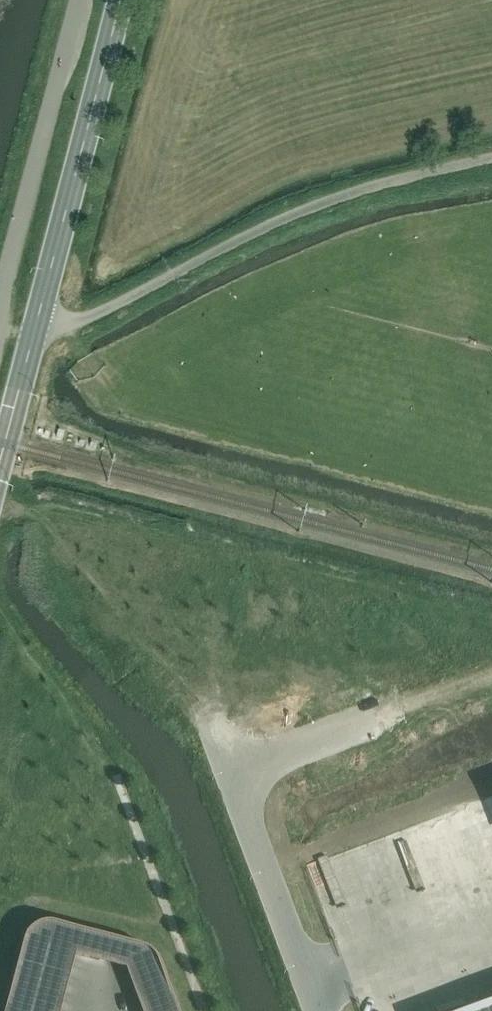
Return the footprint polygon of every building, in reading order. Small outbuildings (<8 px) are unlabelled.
[(157,957),(150,949),(141,945),(138,944),(121,951),(113,940),(106,936),(63,925),(55,923),(45,922),(35,925),(28,932),(24,941),(5,1010),(61,1010),(76,955),(126,968),(157,957)] [(157,957),(126,968),(142,1010),(177,1010),(157,957)] [(466,1010),(491,1010),(491,1001),(466,1010)]
